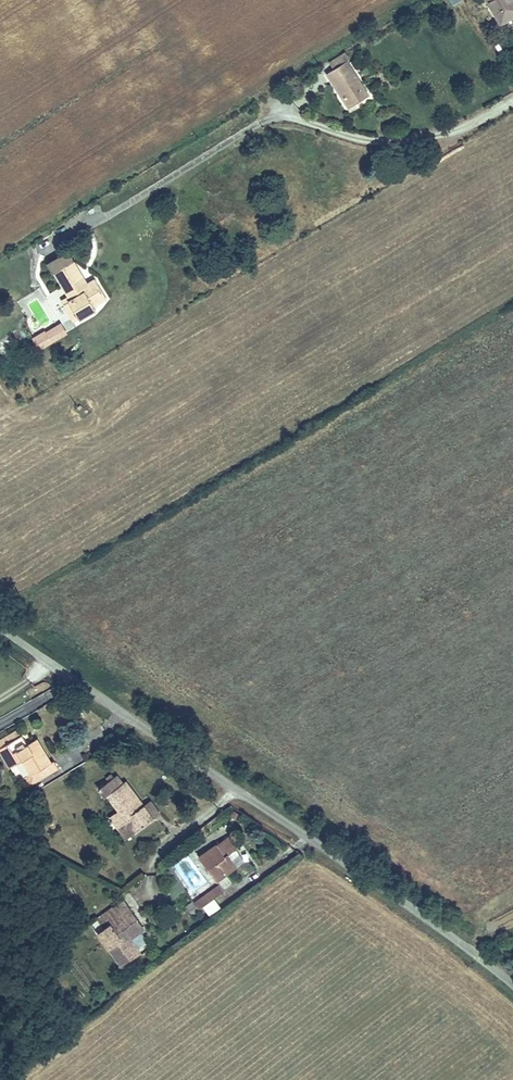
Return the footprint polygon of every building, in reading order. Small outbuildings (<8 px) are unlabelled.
[(494,22),(512,10),(512,0),(479,0),(494,22)] [(494,22),(498,27),(510,20),(512,23),(512,10),(494,22)] [(332,63),(336,69),(349,62),(351,60),(347,54),(332,63)] [(330,72),(339,87),(357,75),(349,62),(336,69),(330,72)] [(357,75),(339,87),(351,106),(369,95),(357,75)] [(85,289),(80,281),(76,283),(73,278),(69,272),(73,269),(69,261),(44,276),(50,287),(54,284),(56,288),(67,305),(63,308),(72,323),(95,309),(92,303),(104,296),(95,282),(85,289)] [(39,352),(67,335),(60,322),(31,339),(39,352)] [(49,757),(39,740),(28,746),(20,732),(0,744),(0,751),(8,764),(21,756),(29,769),(49,757)] [(29,769),(26,771),(29,778),(39,772),(37,768),(51,760),(49,757),(29,769)] [(106,793),(118,809),(124,817),(122,819),(130,831),(152,814),(125,779),(121,781),(115,773),(96,787),(102,796),(106,793)] [(124,817),(118,809),(108,817),(124,836),(130,831),(122,819),(124,817)] [(220,843),(201,856),(218,880),(240,865),(230,849),(226,851),(220,843)] [(212,883),(202,891),(207,898),(217,890),(212,883)] [(207,898),(202,891),(195,896),(200,903),(207,898)] [(139,948),(130,936),(126,930),(140,920),(129,905),(120,912),(113,903),(97,915),(105,926),(99,930),(122,961),(139,948)] [(126,930),(130,936),(144,925),(140,920),(126,930)]
